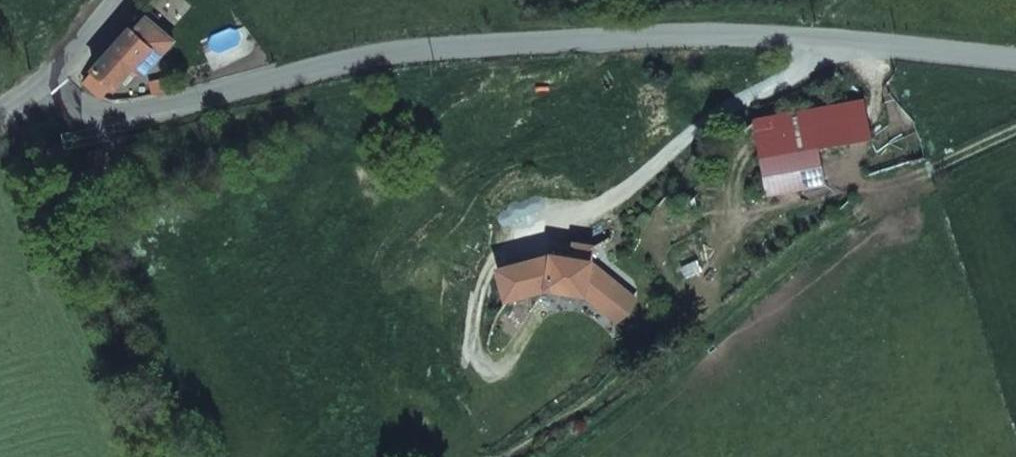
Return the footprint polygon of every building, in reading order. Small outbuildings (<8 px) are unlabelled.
[(174,44),(184,34),(149,0),(141,13),(174,44)] [(135,68),(143,75),(174,44),(141,13),(125,34),(84,79),(101,95),(106,95),(112,87),(115,90),(135,68)] [(864,105),(754,120),(766,193),(822,180),(817,146),(869,139),(864,105)] [(552,254),(498,268),(506,297),(546,287),(585,293),(603,308),(621,287),(589,260),(591,245),(574,242),(572,257),(552,254)]
